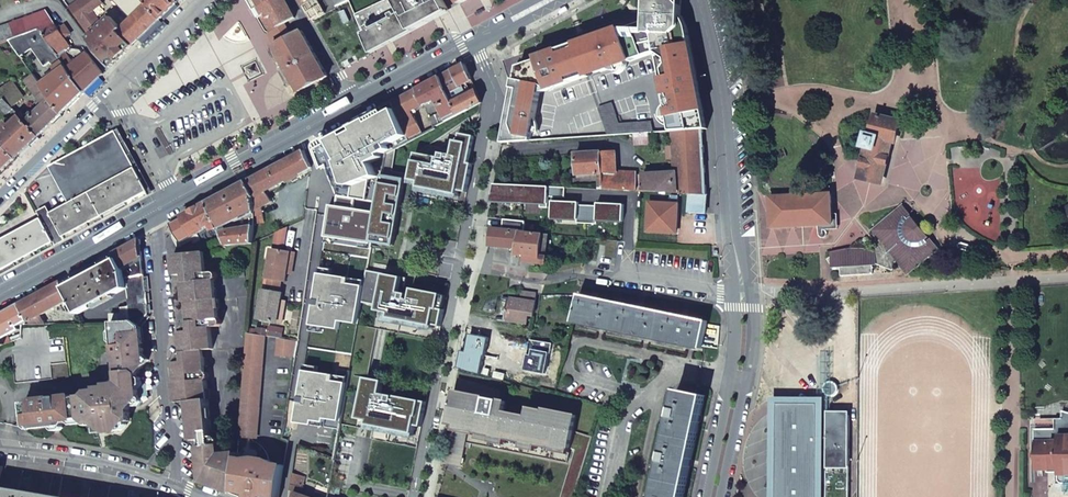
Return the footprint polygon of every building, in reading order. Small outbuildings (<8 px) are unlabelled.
[(135,44),(123,28),(121,30),(110,19),(103,24),(94,11),(105,3),(103,0),(82,0),(70,9),(91,38),(89,39),(99,53),(111,68),(135,44)] [(161,20),(145,0),(127,0),(121,6),(134,18),(123,28),(135,44),(161,20)] [(179,2),(178,0),(145,0),(161,20),(179,2)] [(286,24),(296,18),(286,0),(249,0),(259,18),(263,16),(272,32),(286,24)] [(444,0),(385,0),(356,13),(372,51),(449,10),(444,0)] [(517,64),(503,142),(531,141),(540,92),(657,53),(672,132),(673,132),(702,129),(707,128),(688,28),(684,17),(677,8),(670,3),(662,0),(647,0),(646,4),(646,19),(536,57),(517,64)] [(662,0),(670,3),(677,8),(684,17),(688,28),(683,0),(662,0)] [(86,92),(104,74),(89,54),(76,65),(68,53),(74,49),(66,38),(72,33),(66,25),(60,29),(46,10),(25,18),(34,30),(38,29),(86,92)] [(9,39),(34,30),(25,18),(0,27),(0,42),(9,39)] [(290,32),(286,24),(272,32),(270,33),(274,41),(290,32)] [(38,29),(34,30),(9,39),(22,57),(33,49),(45,67),(52,63),(59,73),(42,86),(63,114),(86,92),(38,29)] [(274,46),(296,84),(299,90),(301,93),(329,76),(303,30),(292,36),(276,45),(274,46)] [(292,36),(290,32),(274,41),(276,45),(292,36)] [(443,76),(460,115),(484,102),(478,90),(466,96),(463,90),(462,86),(474,80),(466,63),(456,68),(443,76)] [(40,137),(63,114),(42,86),(35,75),(26,81),(45,106),(27,123),(40,137)] [(436,127),(460,115),(443,76),(419,89),(426,105),(437,100),(442,111),(430,117),(435,130),(436,129),(436,127)] [(475,84),(474,80),(462,86),(463,90),(475,84)] [(13,107),(25,97),(14,81),(0,92),(0,93),(13,107)] [(426,105),(419,89),(394,102),(396,105),(411,139),(421,135),(422,136),(424,135),(414,111),(426,105)] [(0,105),(9,114),(14,108),(13,107),(0,93),(0,105)] [(608,136),(653,133),(651,122),(619,124),(612,104),(598,108),(608,136)] [(398,145),(411,139),(396,105),(323,145),(321,150),(331,177),(337,174),(340,183),(337,206),(331,205),(326,238),(372,245),(372,242),(379,201),(368,200),(370,179),(378,176),(373,164),(385,158),(386,160),(387,154),(386,153),(396,145),(398,145)] [(896,144),(902,120),(877,114),(872,133),(867,132),(862,148),(868,149),(861,179),(882,184),(892,143),(896,144)] [(40,137),(27,123),(21,116),(15,121),(11,125),(7,121),(2,126),(6,130),(0,137),(0,139),(18,158),(40,137)] [(707,194),(702,129),(673,132),(673,135),(676,172),(678,193),(690,194),(707,194)] [(90,191),(134,166),(115,131),(50,167),(70,203),(90,191)] [(468,192),(473,163),(471,163),(476,136),(462,133),(442,147),(429,144),(417,153),(411,185),(419,186),(459,195),(459,190),(468,192)] [(18,158),(0,139),(0,175),(18,158)] [(383,175),(393,176),(394,171),(398,145),(396,145),(386,153),(387,154),(386,160),(383,175)] [(268,192),(313,168),(305,151),(247,181),(256,198),(256,210),(256,214),(263,213),(264,207),(273,201),(268,192)] [(576,155),(577,156),(578,175),(602,173),(604,189),(609,189),(638,191),(638,182),(638,172),(618,172),(616,152),(576,155)] [(90,191),(103,216),(148,192),(134,166),(90,191)] [(394,171),(393,176),(406,179),(411,179),(412,173),(394,171)] [(678,193),(676,172),(645,174),(645,182),(646,191),(678,193)] [(395,245),(406,179),(393,176),(383,175),(379,201),(372,242),(395,245)] [(219,227),(256,210),(256,198),(247,181),(209,202),(219,227)] [(645,182),(638,182),(638,191),(646,191),(645,182)] [(565,187),(495,184),(492,201),(541,203),(541,208),(548,208),(549,197),(565,198),(565,187)] [(459,195),(419,186),(418,191),(460,199),(461,195),(459,195)] [(103,216),(90,191),(70,203),(51,213),(64,237),(103,216)] [(706,213),(707,194),(690,194),(690,212),(706,213)] [(833,225),(831,195),(772,198),(773,227),(833,225)] [(598,220),(624,222),(625,205),(598,204),(598,206),(579,205),(579,202),(553,201),(552,218),(578,219),(578,223),(598,224),(598,220)] [(221,231),(219,227),(209,202),(183,216),(193,236),(212,227),(214,232),(206,236),(210,244),(224,239),(221,231)] [(679,205),(650,203),(648,231),(678,232),(679,205)] [(42,219),(55,242),(64,237),(51,213),(48,206),(38,211),(42,219)] [(891,206),(889,209),(898,217),(900,214),(891,206)] [(904,273),(928,247),(920,239),(917,236),(920,233),(903,217),(900,220),(898,217),(889,209),(865,233),(866,234),(864,236),(869,240),(866,243),(864,246),(869,251),(844,252),(843,250),(826,251),(825,267),(833,267),(834,277),(866,275),(866,265),(870,265),(870,261),(880,265),(880,269),(887,271),(891,260),(904,273)] [(55,242),(42,219),(0,241),(0,271),(55,242)] [(511,220),(510,230),(525,232),(526,221),(511,220)] [(227,245),(253,245),(255,226),(221,231),(224,239),(227,245)] [(516,252),(534,255),(539,256),(543,234),(525,232),(510,230),(492,228),(488,243),(516,246),(516,252)] [(285,229),(276,234),(273,261),(270,261),(268,280),(286,282),(288,267),(293,267),(294,253),(282,251),(285,229)] [(550,234),(543,234),(539,256),(534,255),(533,260),(544,262),(550,234)] [(920,239),(928,247),(931,244),(922,236),(920,239)] [(141,239),(114,253),(118,260),(124,271),(125,278),(130,278),(136,276),(144,275),(141,239)] [(205,252),(173,255),(176,276),(186,275),(192,331),(182,332),(185,361),(175,363),(179,403),(190,402),(194,441),(204,440),(206,457),(202,457),(204,483),(235,494),(238,458),(238,452),(223,454),(221,442),(220,440),(218,439),(216,438),(213,438),(204,351),(214,350),(211,327),(220,326),(214,272),(207,272),(205,252)] [(72,299),(80,314),(127,288),(125,278),(124,271),(118,260),(66,288),(72,299)] [(375,328),(439,341),(445,309),(440,308),(443,294),(406,287),(407,278),(367,270),(364,287),(362,302),(380,306),(379,311),(378,310),(375,328)] [(148,322),(144,275),(136,276),(130,278),(125,278),(127,288),(130,307),(132,322),(143,322),(148,322)] [(362,302),(364,287),(347,284),(348,279),(320,275),(312,327),(340,331),(342,323),(358,325),(362,302)] [(20,304),(30,322),(41,316),(72,299),(66,288),(63,281),(20,304)] [(283,323),(285,309),(281,308),(282,302),(283,293),(264,291),(261,309),(264,310),(262,321),(283,323)] [(535,315),(538,294),(522,292),(521,300),(511,299),(510,299),(508,317),(507,321),(528,324),(530,314),(535,315)] [(708,321),(581,295),(574,322),(702,349),(708,321)] [(30,322),(20,304),(0,315),(0,337),(5,345),(12,343),(21,339),(25,329),(27,323),(30,322)] [(111,314),(111,323),(116,323),(132,322),(130,307),(122,307),(122,313),(111,314)] [(30,322),(27,323),(45,324),(41,316),(30,322)] [(148,364),(143,358),(142,329),(139,326),(143,322),(132,322),(116,323),(117,357),(121,358),(122,376),(123,390),(108,391),(108,390),(100,390),(99,392),(89,392),(89,397),(82,397),(81,394),(68,394),(69,423),(94,423),(97,426),(97,433),(116,432),(124,422),(123,407),(131,406),(132,406),(138,398),(137,374),(148,364)] [(17,384),(70,378),(66,339),(51,340),(49,326),(25,329),(21,339),(12,343),(17,384)] [(262,335),(247,332),(239,437),(255,438),(262,335)] [(295,360),(298,342),(298,341),(282,338),(280,358),(295,360)] [(341,428),(348,383),(333,380),(334,375),(306,370),(298,422),(341,428)] [(108,388),(108,390),(108,391),(123,390),(122,376),(117,376),(118,387),(108,388)] [(418,448),(428,401),(397,396),(396,401),(395,400),(396,396),(382,393),(384,381),(367,377),(357,427),(374,430),(372,439),(418,448)] [(488,388),(459,379),(458,386),(478,390),(476,396),(486,398),(488,388)] [(478,390),(458,386),(450,423),(455,424),(508,435),(524,438),(539,442),(554,445),(571,448),(575,431),(578,416),(545,409),(545,411),(529,408),(528,416),(505,412),(507,401),(500,400),(501,391),(488,388),(486,398),(476,396),(478,390)] [(706,396),(679,390),(656,496),(685,496),(706,396)] [(28,419),(30,422),(40,422),(40,424),(69,423),(68,394),(24,396),(24,412),(27,412),(28,419)] [(785,405),(785,416),(812,416),(812,406),(785,405)] [(123,407),(124,422),(132,422),(132,412),(131,406),(123,407)] [(778,496),(850,496),(851,416),(846,416),(846,412),(828,412),(828,416),(819,416),(818,410),(812,416),(785,416),(778,410),(778,496)] [(1055,423),(1055,430),(1036,430),(1036,470),(1067,470),(1067,485),(1067,423),(1055,423)] [(508,435),(455,424),(448,462),(462,465),(466,447),(471,448),(472,444),(467,443),(469,434),(476,435),(475,439),(506,445),(508,435)] [(575,431),(571,448),(578,450),(564,496),(575,496),(593,437),(575,431)] [(524,438),(522,448),(537,451),(539,442),(524,438)] [(571,448),(554,445),(553,451),(570,455),(571,448)] [(235,494),(243,496),(280,496),(285,466),(276,465),(266,460),(261,458),(257,458),(253,458),(249,459),(238,458),(235,494)] [(293,484),(302,487),(304,480),(294,477),(293,484)] [(303,495),(305,487),(302,487),(293,484),(290,496),(309,496),(303,495)] [(0,486),(0,496),(63,496),(0,486)] [(336,493),(341,494),(342,488),(331,486),(329,496),(336,496),(336,493)]
